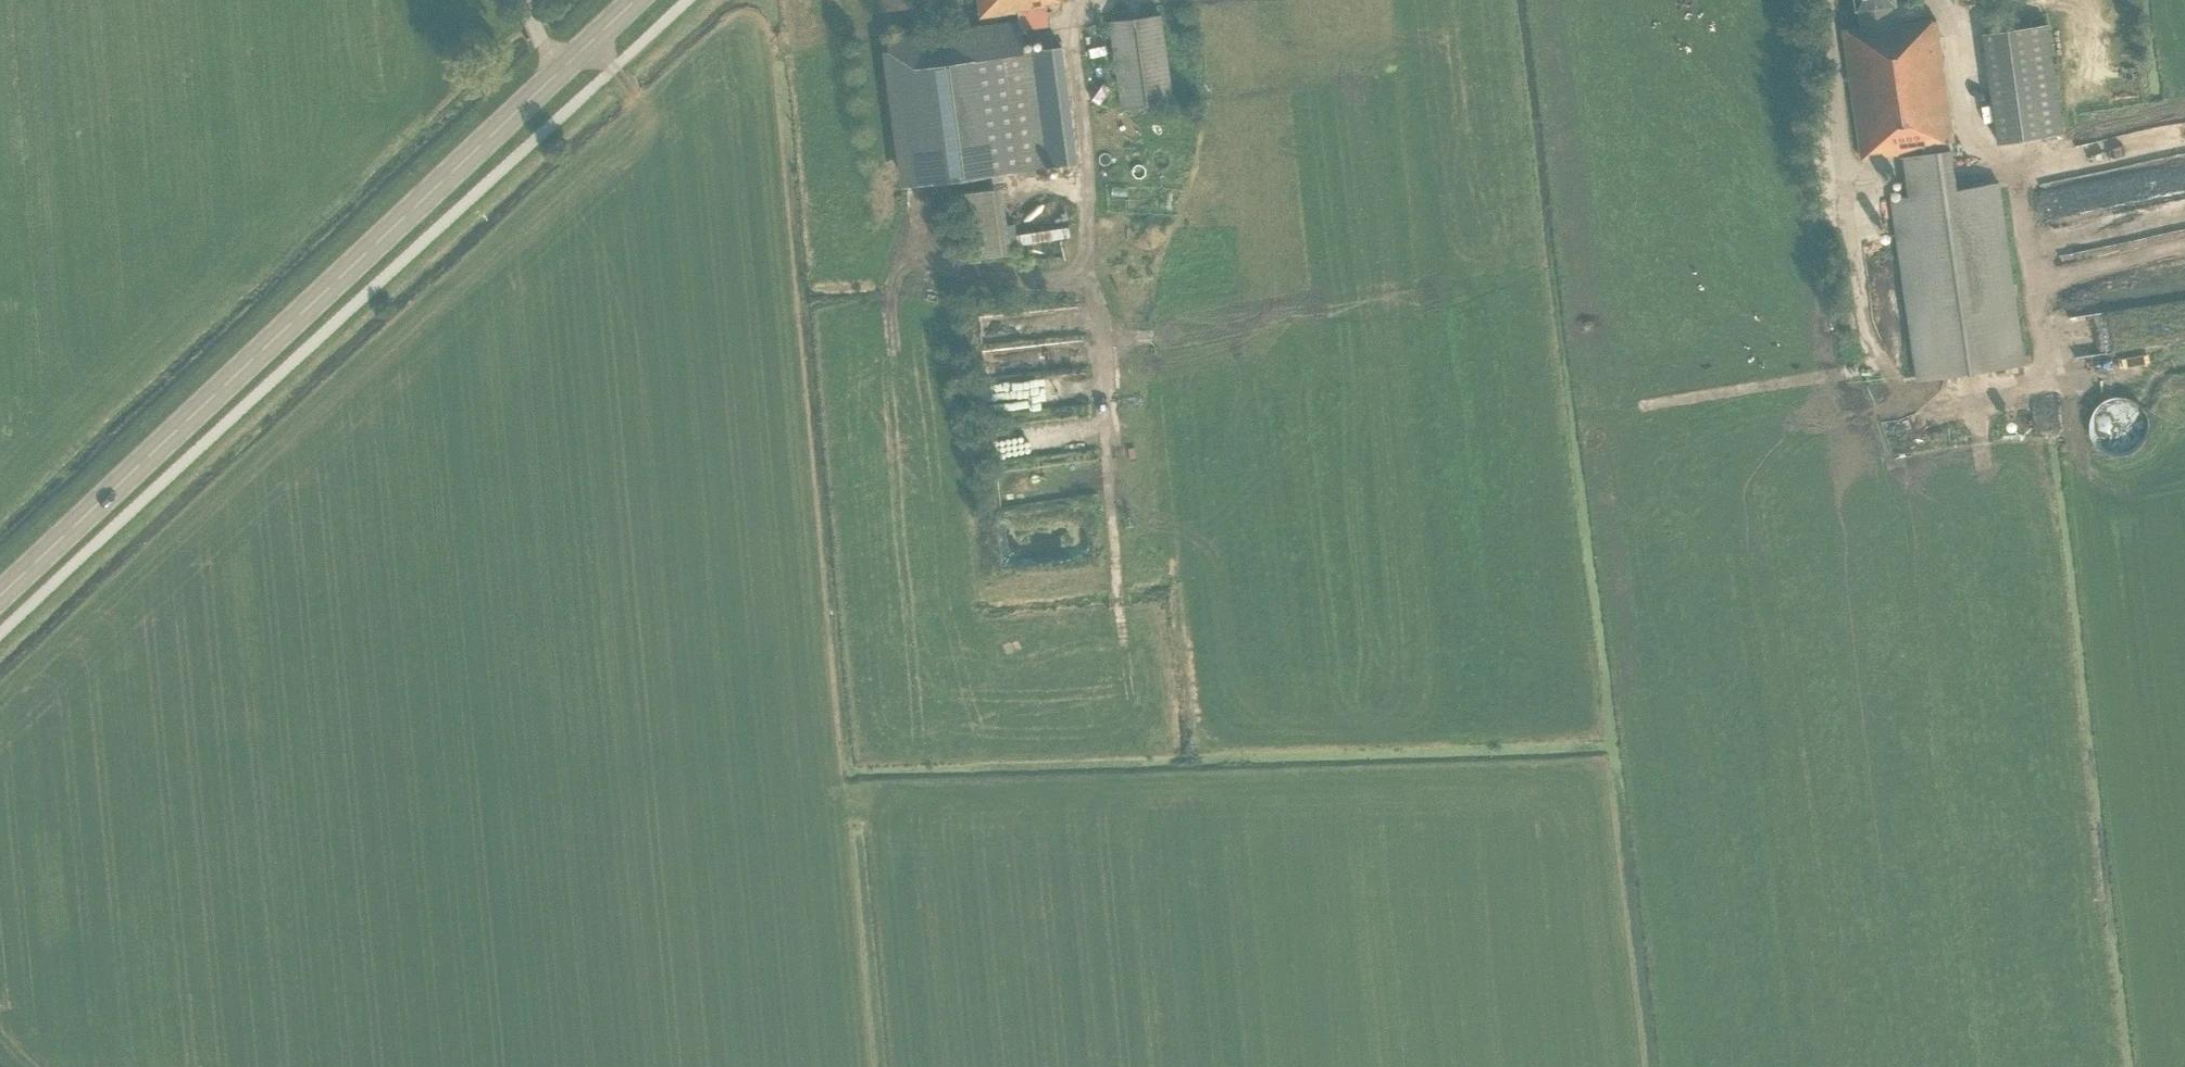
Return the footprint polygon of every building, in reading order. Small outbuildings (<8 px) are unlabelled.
[(981,17),(1027,11),(1029,28),(1049,25),(1046,8),(1048,8),(1047,3),(1067,0),(978,0),(981,17)] [(1917,380),(2025,365),(1999,184),(1956,190),(1950,142),(1954,141),(1936,20),(1895,26),(1892,5),(1896,4),(1895,0),(1856,0),(1857,9),(1859,9),(1861,28),(1843,30),(1861,159),(1903,153),(1909,197),(1891,199),(1917,380)] [(1110,22),(1121,108),(1173,101),(1161,15),(1110,22)] [(1078,162),(1061,46),(1023,52),(1019,20),(890,37),(892,50),(884,51),(902,186),(1071,163),(1078,162)] [(1078,26),(1083,66),(1102,63),(1097,24),(1078,26)] [(1983,34),(1999,144),(2063,135),(2048,25),(1983,34)] [(1006,222),(1002,187),(956,193),(965,258),(1010,251),(1018,251),(1015,222),(1006,222)] [(1798,437),(1815,435),(1813,421),(1796,424),(1798,437)] [(994,559),(1070,549),(1071,554),(1088,552),(1084,515),(989,527),(994,559)]
